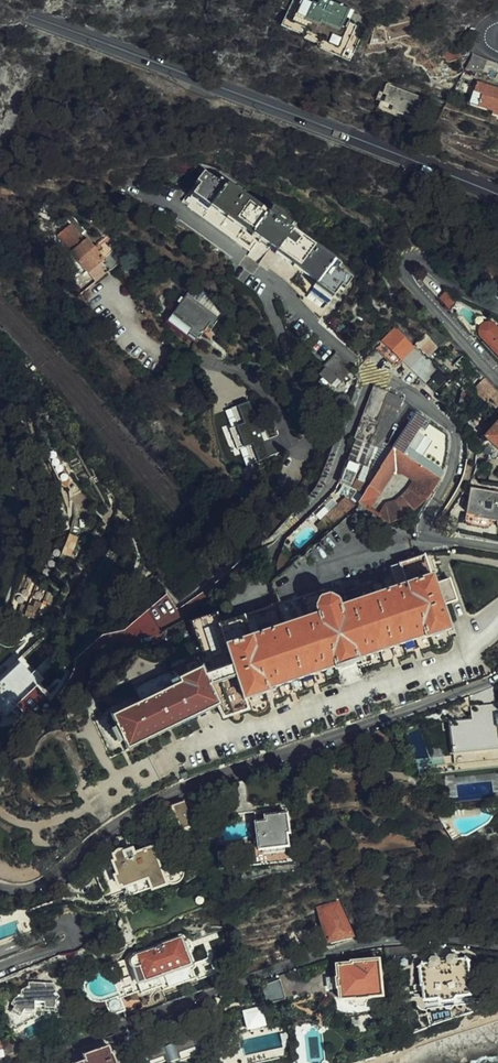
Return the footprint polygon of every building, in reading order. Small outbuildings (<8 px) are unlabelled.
[(304,0),(296,0),(288,17),(295,20),(304,0)] [(365,26),(350,19),(355,9),(335,0),(321,0),(320,3),(313,0),(304,0),(295,20),(308,26),(311,27),(309,30),(310,31),(323,36),(325,37),(324,40),(325,41),(336,46),(338,48),(352,54),(365,26)] [(308,26),(295,20),(288,17),(284,23),(305,33),(308,26)] [(323,36),(310,31),(307,38),(320,44),(323,36)] [(333,54),(336,46),(325,41),(322,48),(333,54)] [(336,55),(349,61),(352,54),(338,48),(336,55)] [(473,55),(465,69),(481,75),(488,61),(473,55)] [(477,82),(470,105),(492,113),(492,116),(497,118),(497,90),(477,82)] [(414,121),(423,99),(388,85),(385,94),(388,95),(383,108),(414,121)] [(429,139),(424,148),(436,153),(439,143),(429,139)] [(342,287),(346,290),(353,280),(338,269),(341,265),(292,231),(294,228),(288,224),(287,219),(284,217),(278,217),(271,212),(269,214),(222,180),(219,185),(204,174),(199,181),(203,184),(187,205),(210,223),(251,253),(257,245),(266,252),(256,265),(268,275),(271,271),(302,295),(300,300),(320,320),(335,298),(340,290),(342,287)] [(87,274),(103,261),(82,235),(86,232),(74,217),(69,221),(71,225),(58,237),(72,254),(70,255),(87,274)] [(113,251),(103,261),(111,270),(121,261),(113,251)] [(450,294),(445,302),(455,313),(462,303),(450,294)] [(189,298),(172,321),(199,341),(209,328),(212,330),(222,316),(218,312),(218,311),(215,308),(210,314),(189,298)] [(448,334),(437,323),(428,333),(417,344),(428,355),(439,344),(438,343),(448,334)] [(492,326),(489,325),(486,325),(482,327),(480,333),(497,352),(497,332),(492,326)] [(376,349),(394,367),(402,358),(412,348),(395,330),(376,349)] [(448,334),(438,343),(439,344),(440,345),(450,336),(448,334)] [(428,355),(417,344),(412,348),(402,358),(437,393),(451,379),(428,355)] [(341,365),(344,361),(336,353),(324,365),(327,369),(321,376),(330,385),(338,377),(342,381),(350,373),(344,367),(341,365)] [(486,380),(477,390),(497,410),(497,392),(486,380)] [(183,394),(186,397),(189,393),(186,390),(184,386),(180,386),(177,388),(177,392),(180,395),(183,394)] [(324,537),(345,520),(357,509),(359,502),(371,485),(361,480),(377,444),(387,437),(397,414),(403,401),(396,395),(374,386),(350,452),(340,483),(354,489),(344,498),(343,497),(313,525),(324,537)] [(226,412),(233,426),(244,420),(237,406),(226,412)] [(412,514),(419,508),(425,501),(431,493),(440,477),(444,466),(447,451),(448,434),(434,425),(417,415),(371,485),(359,502),(365,507),(390,524),(404,518),(412,514)] [(487,438),(497,448),(497,425),(487,438)] [(473,490),(469,511),(472,514),(478,515),(479,517),(497,521),(497,494),(473,490)] [(225,708),(224,722),(250,713),(246,700),(268,692),(269,689),(335,666),(337,669),(359,661),(358,659),(426,636),(427,638),(450,630),(441,605),(434,585),(425,557),(393,568),(397,578),(328,602),(325,594),(217,632),(214,621),(199,626),(210,658),(203,658),(225,708)] [(277,565),(279,574),(288,566),(281,558),(277,565)] [(449,580),(434,585),(441,605),(456,601),(449,580)] [(41,604),(36,602),(34,608),(22,605),(19,614),(37,619),(41,604)] [(190,620),(168,630),(176,648),(198,638),(190,620)] [(126,752),(225,708),(203,658),(174,671),(178,680),(172,683),(174,689),(111,717),(126,752)] [(21,664),(23,661),(21,659),(0,679),(0,684),(21,664)] [(46,661),(37,667),(42,676),(52,671),(46,661)] [(0,684),(0,701),(2,703),(0,705),(0,709),(7,717),(17,707),(37,688),(29,678),(31,676),(21,664),(0,684)] [(425,729),(419,733),(414,739),(412,745),(415,775),(497,767),(497,704),(425,729)] [(17,707),(7,717),(0,709),(0,726),(6,733),(25,715),(17,707)] [(197,799),(186,804),(192,821),(203,816),(197,799)] [(192,821),(186,804),(174,808),(178,821),(176,822),(179,832),(194,826),(192,821)] [(267,824),(257,825),(260,851),(289,848),(287,835),(290,834),(287,815),(266,818),(267,824)] [(194,826),(196,833),(208,828),(203,816),(192,821),(194,826)] [(122,886),(123,889),(126,888),(148,880),(151,889),(152,891),(165,887),(164,884),(161,876),(160,875),(161,874),(152,851),(134,858),(132,852),(125,855),(125,854),(124,854),(122,853),(119,853),(117,854),(116,857),(115,857),(117,863),(114,864),(119,877),(116,878),(119,887),(122,886)] [(103,857),(98,861),(110,894),(120,889),(119,887),(116,878),(110,863),(103,857)] [(98,861),(94,864),(105,897),(110,894),(98,861)] [(169,873),(161,876),(164,884),(172,881),(173,882),(175,882),(178,881),(180,879),(181,877),(180,873),(179,872),(177,870),(174,870),(170,871),(169,873)] [(148,880),(126,888),(129,897),(151,889),(148,880)] [(343,911),(322,917),(329,944),(352,937),(343,911)] [(184,937),(159,946),(159,948),(130,958),(134,967),(117,973),(124,995),(126,994),(127,998),(162,986),(165,990),(196,979),(191,965),(193,964),(191,956),(195,954),(192,945),(188,947),(184,937)] [(432,965),(423,965),(421,968),(422,969),(423,986),(425,986),(426,1001),(440,1000),(443,1002),(455,1001),(458,998),(471,996),(470,981),(472,981),(471,962),(466,959),(466,961),(459,961),(456,958),(452,958),(448,963),(441,963),(437,960),(435,960),(432,965)] [(339,980),(337,980),(337,988),(340,988),(340,1000),(354,999),(355,1000),(369,999),(370,997),(383,996),(380,961),(352,964),(352,966),(338,966),(339,980)] [(269,1003),(286,998),(280,979),(263,985),(269,1003)] [(50,986),(48,984),(31,984),(31,987),(23,990),(22,996),(16,998),(14,1004),(18,1007),(16,1010),(23,1014),(26,1010),(36,1009),(37,999),(46,999),(46,1003),(56,1003),(57,1000),(60,997),(57,995),(58,988),(56,987),(50,986)] [(108,1000),(113,1013),(128,1008),(124,995),(108,1000)] [(263,1006),(244,1010),(247,1029),(266,1026),(263,1006)] [(151,1039),(141,1042),(146,1059),(150,1057),(152,1061),(166,1055),(170,1062),(181,1059),(180,1054),(195,1048),(198,1056),(215,1050),(209,1034),(220,1030),(215,1018),(191,1026),(191,1028),(179,1032),(181,1038),(174,1040),(172,1035),(161,1039),(160,1043),(155,1045),(153,1043),(151,1039)] [(126,1047),(132,1062),(138,1062),(147,1060),(146,1059),(141,1042),(126,1047)] [(118,1061),(120,1060),(117,1052),(112,1054),(109,1048),(86,1056),(87,1061),(82,1062),(119,1062),(118,1061)]
